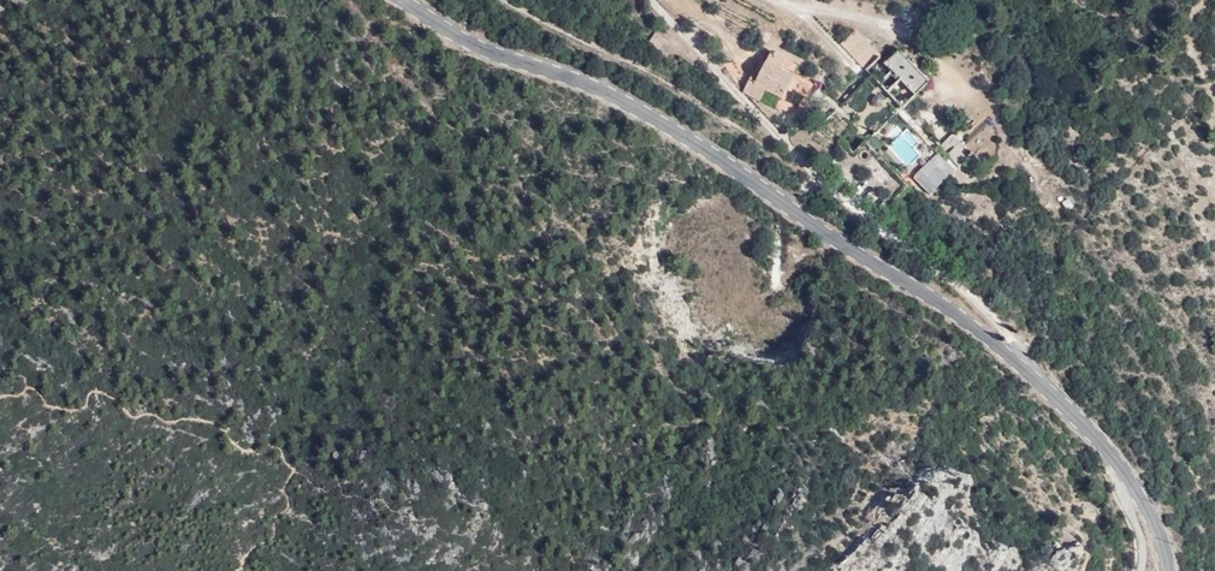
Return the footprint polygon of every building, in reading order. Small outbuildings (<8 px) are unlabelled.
[(842,44),(867,71),(882,58),(857,30),(842,44)] [(892,72),(916,97),(931,83),(901,50),(885,64),(892,72)] [(780,71),(782,67),(786,60),(771,52),(757,77),(752,74),(742,91),(759,101),(760,100),(764,91),(781,99),(793,78),(780,71)] [(816,86),(782,67),(780,71),(793,78),(781,99),(764,91),(760,100),(797,120),(816,86)] [(953,132),(939,142),(953,160),(966,151),(953,132)] [(915,177),(931,193),(946,179),(943,175),(952,167),(940,154),(915,177)]
